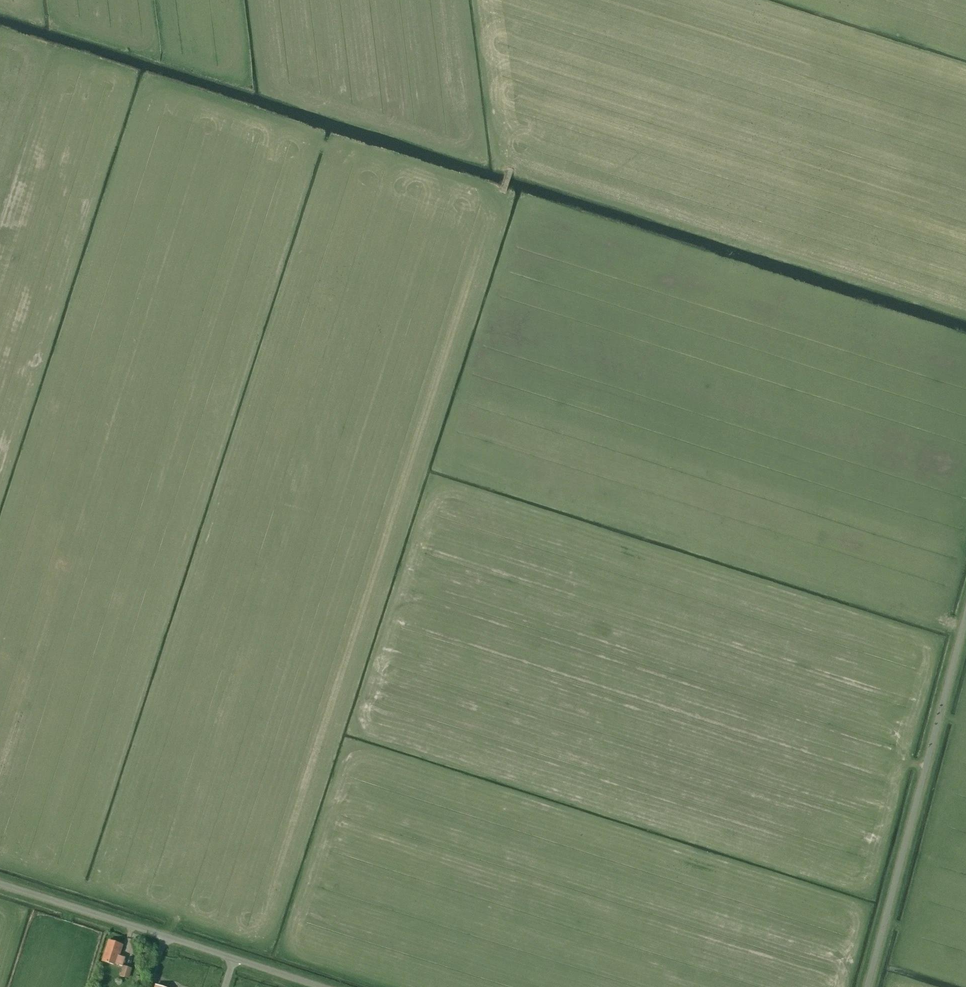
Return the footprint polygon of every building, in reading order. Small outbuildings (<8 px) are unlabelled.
[(123,966),(125,957),(119,955),(122,945),(109,941),(103,961),(116,965),(116,964),(123,966)] [(132,969),(123,966),(120,976),(129,979),(132,969)]
